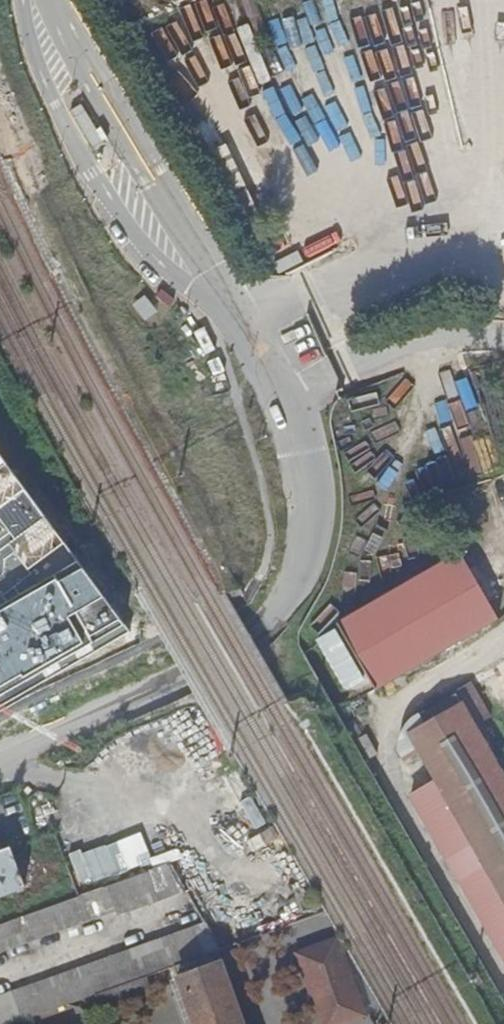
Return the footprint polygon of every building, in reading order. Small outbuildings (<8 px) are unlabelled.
[(81,105),(71,111),(95,155),(112,146),(101,128),(96,131),(81,105)] [(134,305),(146,320),(157,312),(145,296),(134,305)] [(139,628),(80,549),(35,487),(0,441),(0,709),(139,628)] [(462,552),(336,619),(373,687),(499,620),(462,552)] [(469,700),(413,731),(440,779),(503,889),(503,764),(469,700)] [(440,779),(411,795),(503,957),(503,889),(440,779)] [(82,885),(130,867),(119,837),(71,855),(82,885)] [(25,887),(11,848),(0,852),(0,897),(25,887)] [(168,865),(150,872),(107,888),(115,913),(116,916),(185,892),(168,865)] [(63,903),(0,925),(0,953),(115,913),(107,888),(104,888),(78,898),(63,903)] [(220,953),(223,952),(203,920),(14,994),(24,1021),(100,995),(146,978),(177,968),(220,953)] [(341,941),(332,925),(294,940),(300,956),(341,941)] [(300,956),(324,1023),(350,1023),(367,1018),(341,941),(300,956)] [(220,953),(177,968),(196,1023),(245,1023),(220,953)] [(151,993),(146,978),(100,995),(105,1010),(151,993)]
